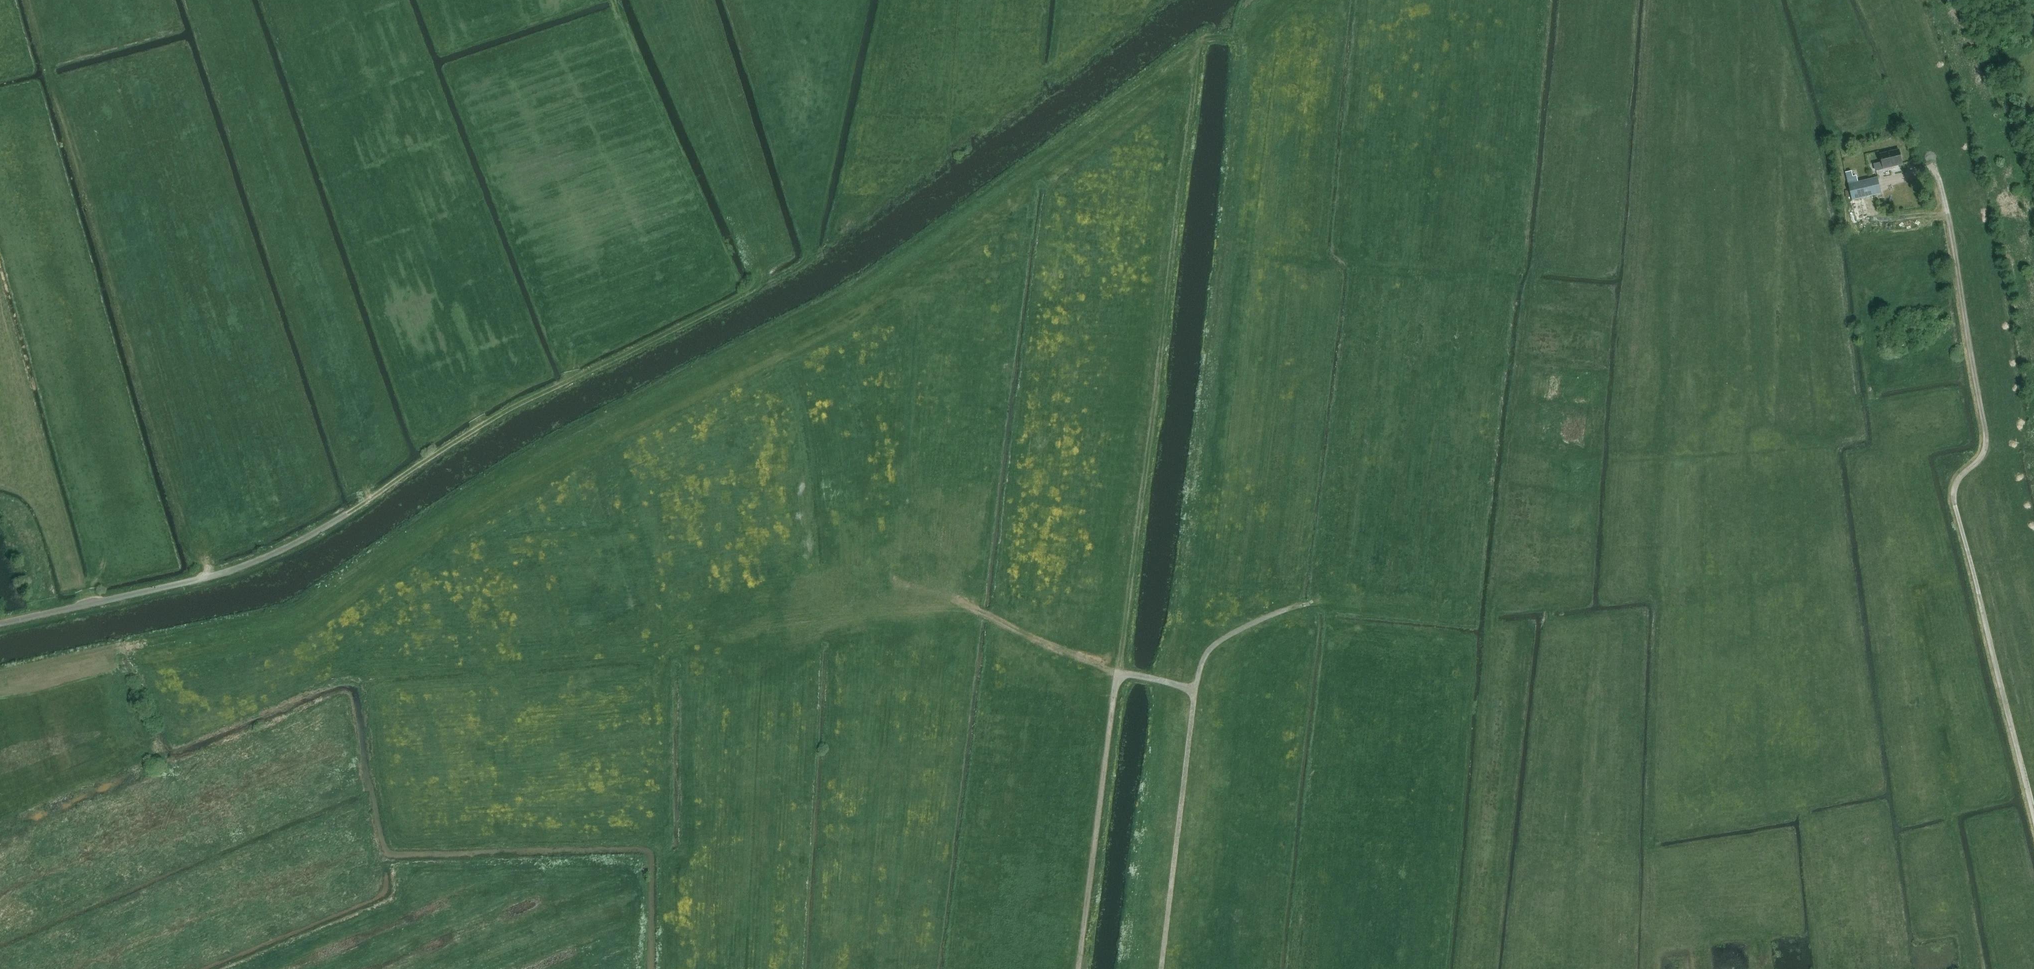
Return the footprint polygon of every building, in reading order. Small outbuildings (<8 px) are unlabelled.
[(1900,149),(1880,154),(1883,169),(1903,165),(1900,149)] [(1877,177),(1848,184),(1852,201),(1881,194),(1877,177)]
